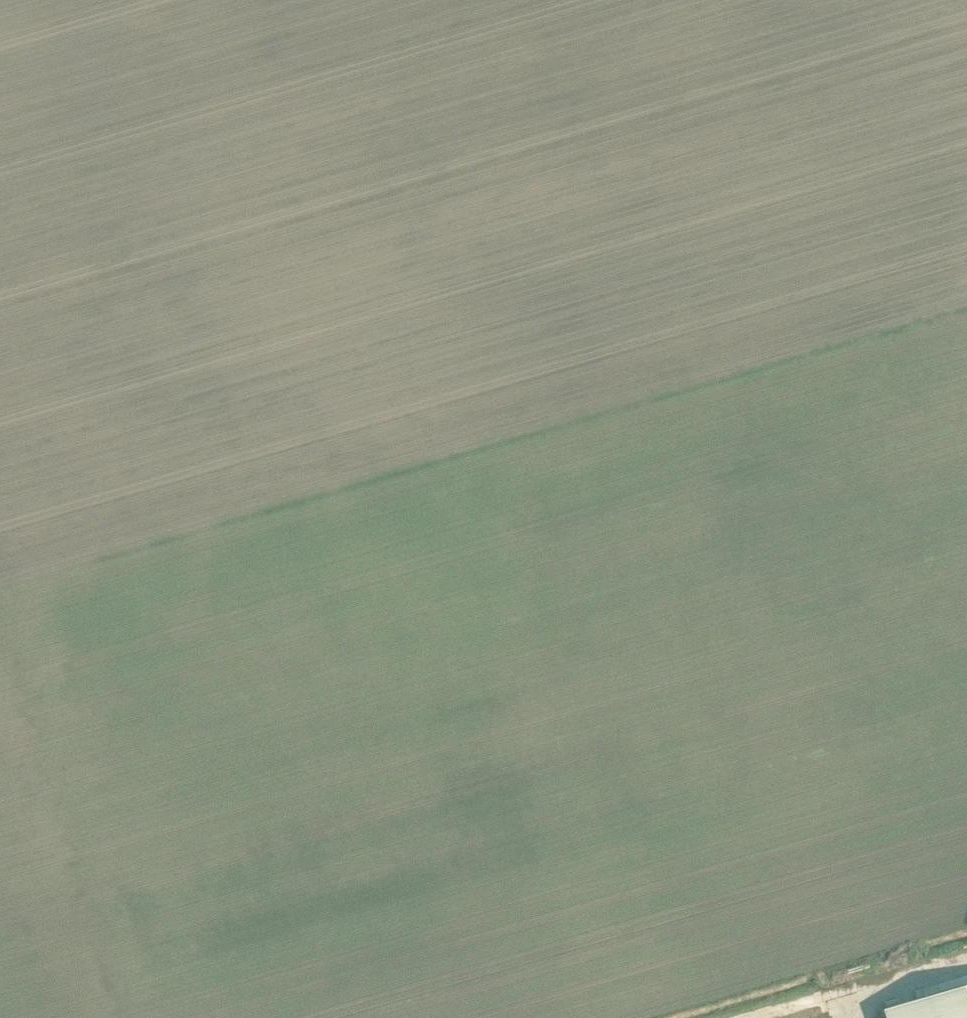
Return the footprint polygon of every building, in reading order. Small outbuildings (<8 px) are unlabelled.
[(888,1011),(890,1017),(966,1017),(966,989),(888,1011)]
